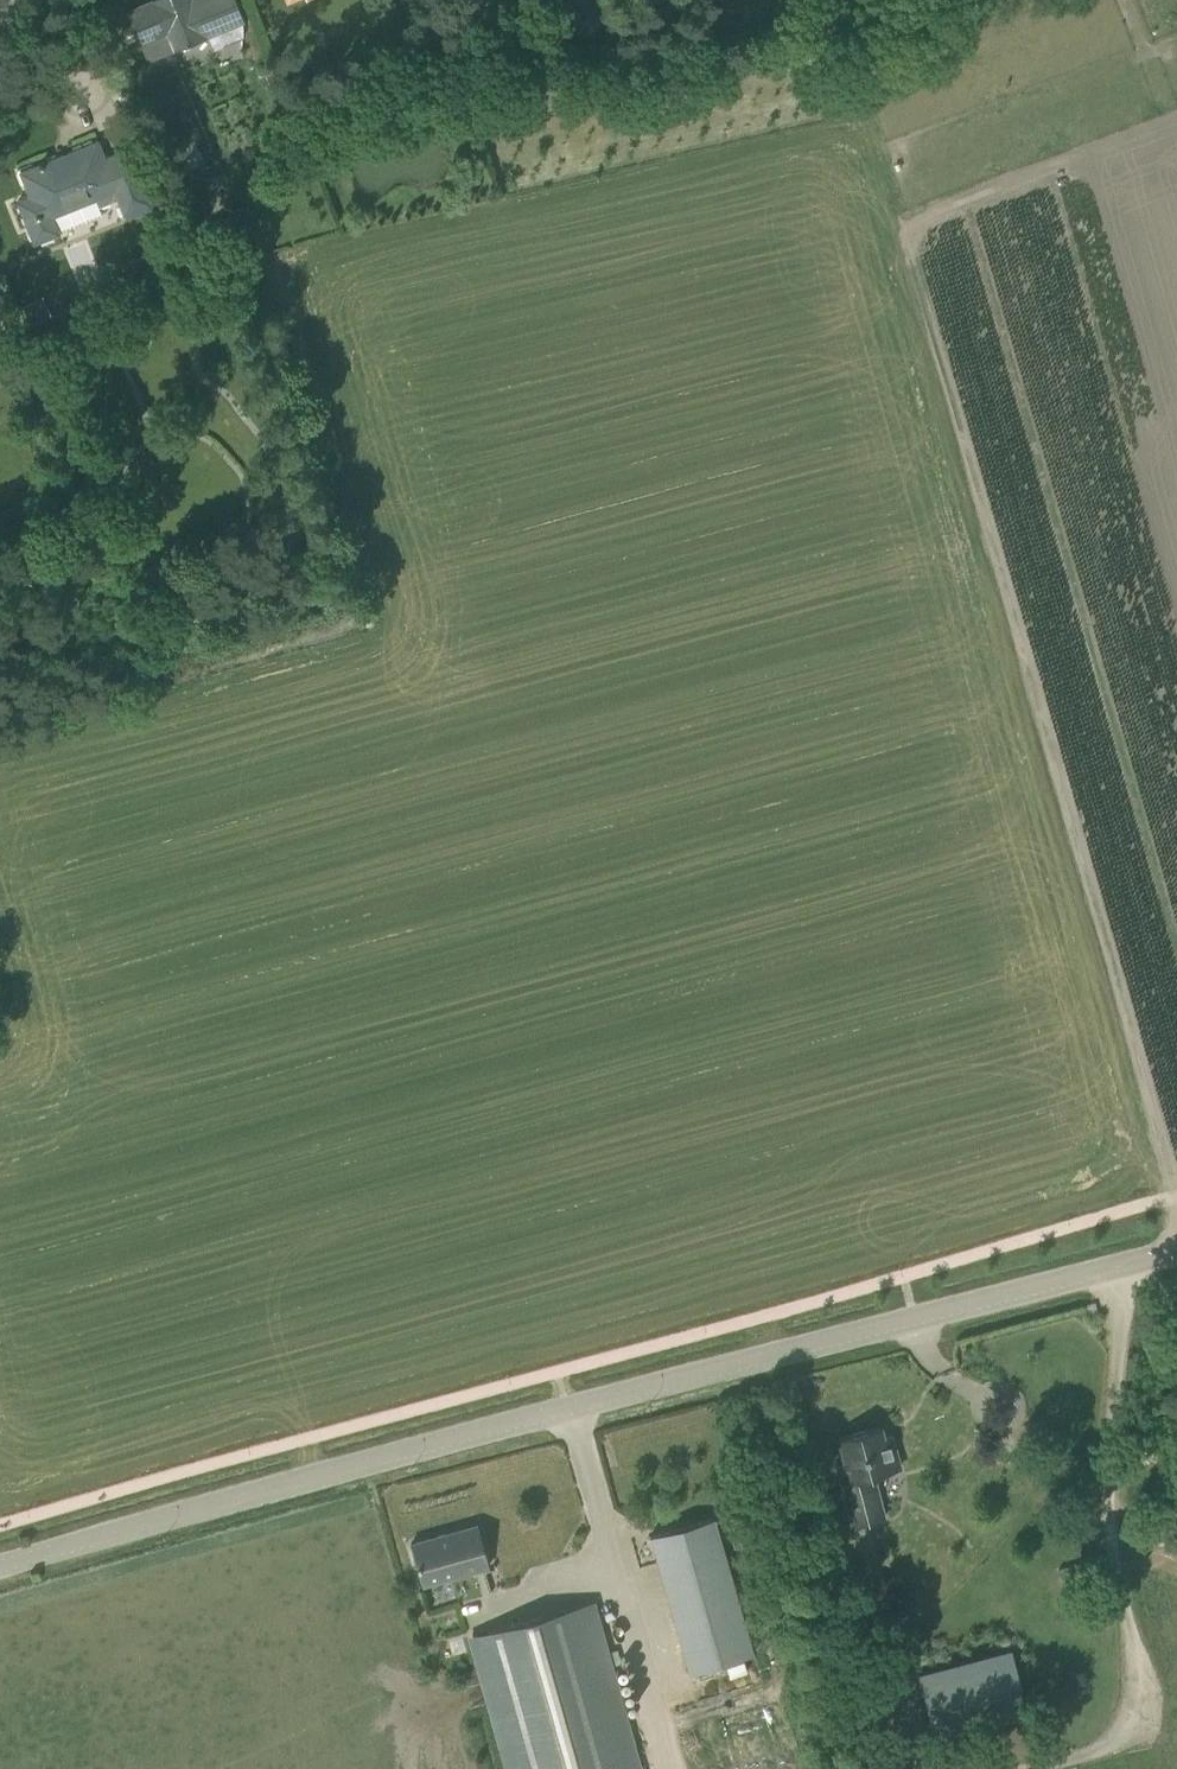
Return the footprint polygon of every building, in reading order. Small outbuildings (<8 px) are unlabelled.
[(138,32),(149,59),(243,21),(234,0),(153,0),(129,10),(138,32)] [(281,108),(272,111),(278,126),(287,122),(281,108)] [(20,171),(30,196),(17,201),(34,242),(60,232),(54,215),(95,198),(98,205),(117,198),(126,217),(157,205),(134,145),(105,157),(98,140),(20,171)] [(37,374),(25,379),(31,391),(42,386),(37,374)] [(839,1436),(845,1459),(836,1461),(853,1526),(884,1518),(875,1484),(873,1485),(870,1475),(900,1468),(891,1435),(883,1437),(880,1426),(839,1436)] [(736,1511),(721,1516),(725,1528),(739,1524),(736,1511)] [(753,1654),(714,1517),(650,1535),(689,1672),(753,1654)] [(489,1565),(478,1525),(411,1544),(422,1584),(489,1565)] [(1072,1565),(1059,1569),(1063,1581),(1075,1578),(1072,1565)] [(590,1602),(475,1634),(513,1768),(637,1768),(590,1602)] [(462,1638),(448,1642),(453,1656),(466,1652),(462,1638)] [(1012,1648),(917,1674),(934,1736),(1028,1711),(1012,1648)]
